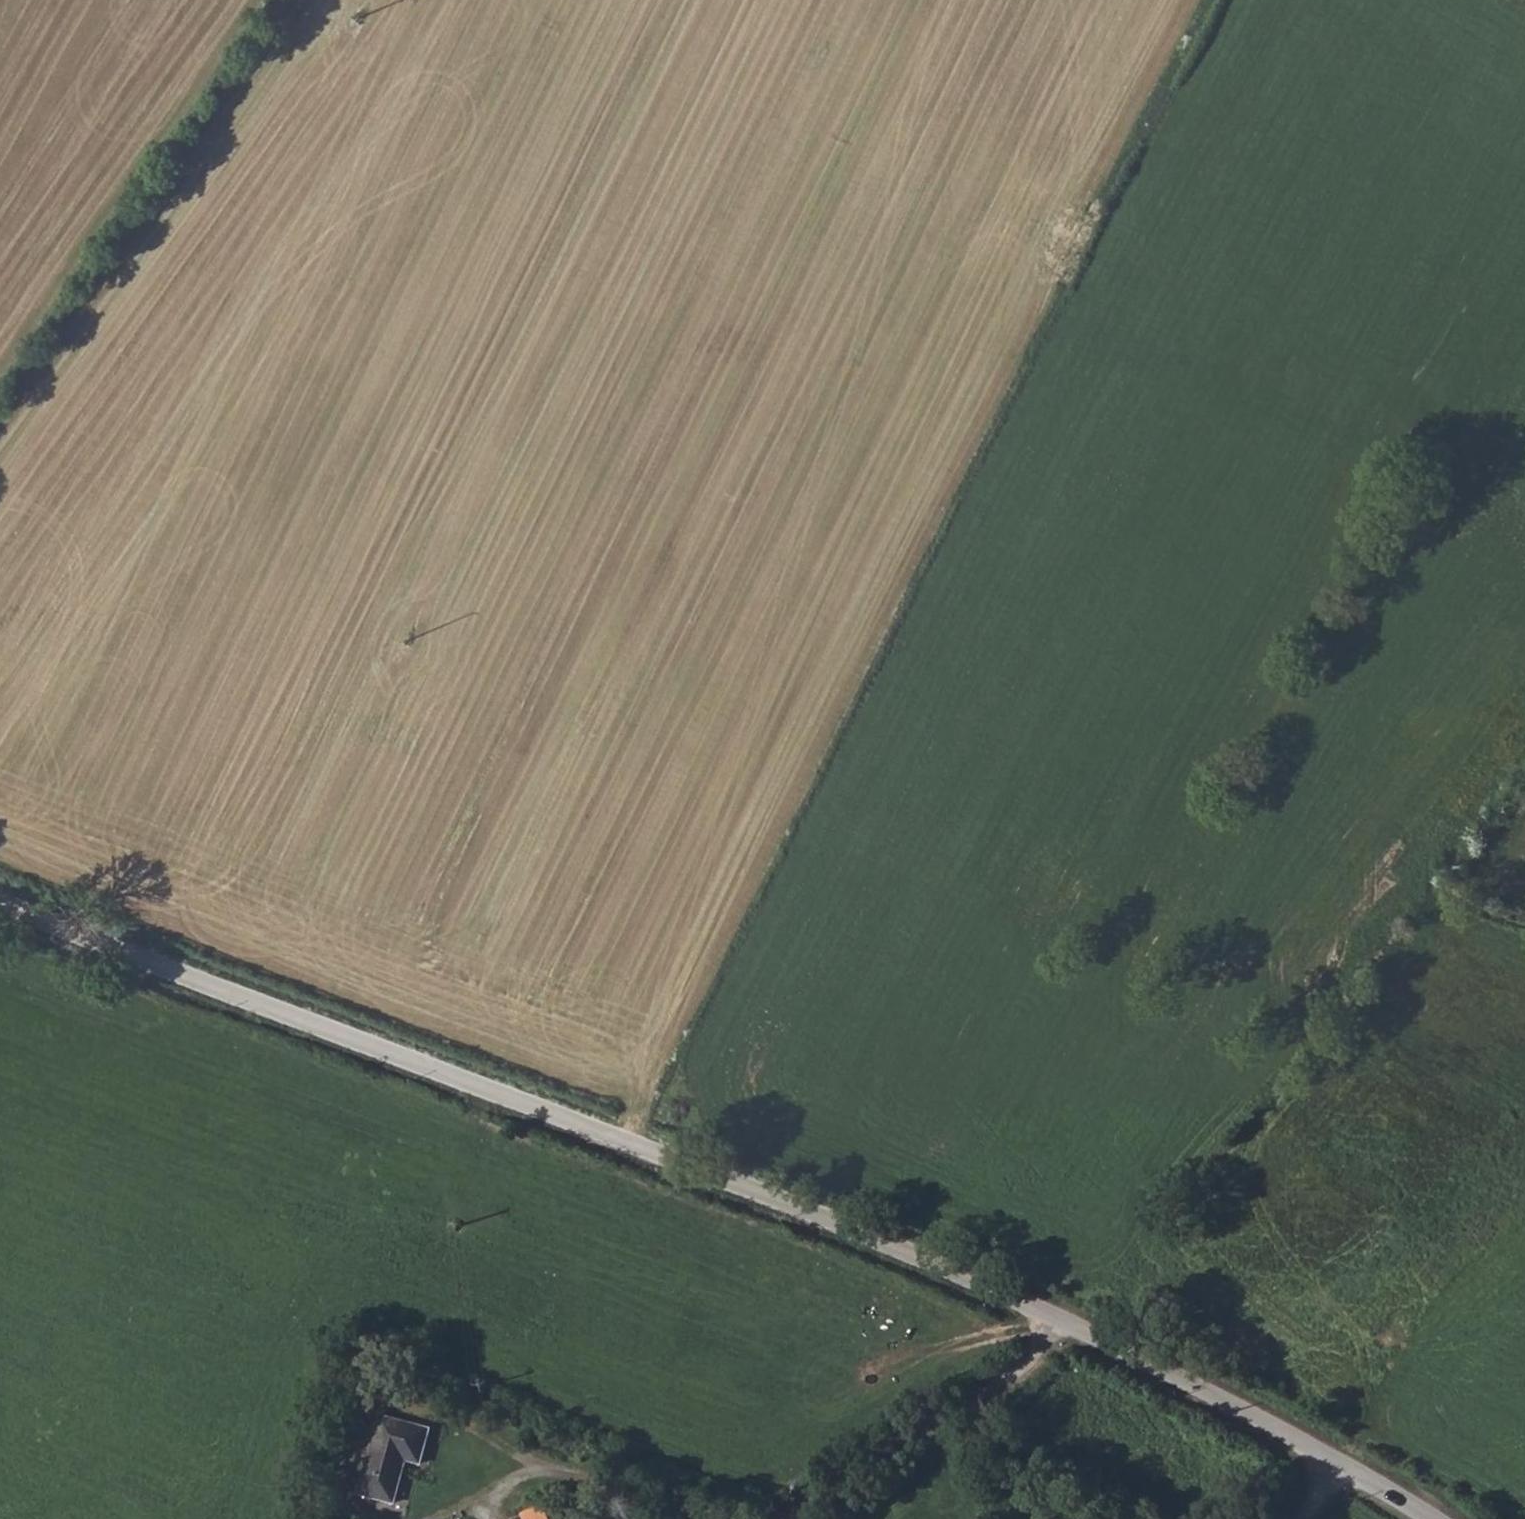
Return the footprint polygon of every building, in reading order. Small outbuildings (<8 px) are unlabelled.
[(379,1423),(357,1500),(393,1509),(405,1468),(417,1471),(426,1436),(379,1423)] [(523,1518),(548,1518),(541,1505),(520,1514),(523,1518)]
